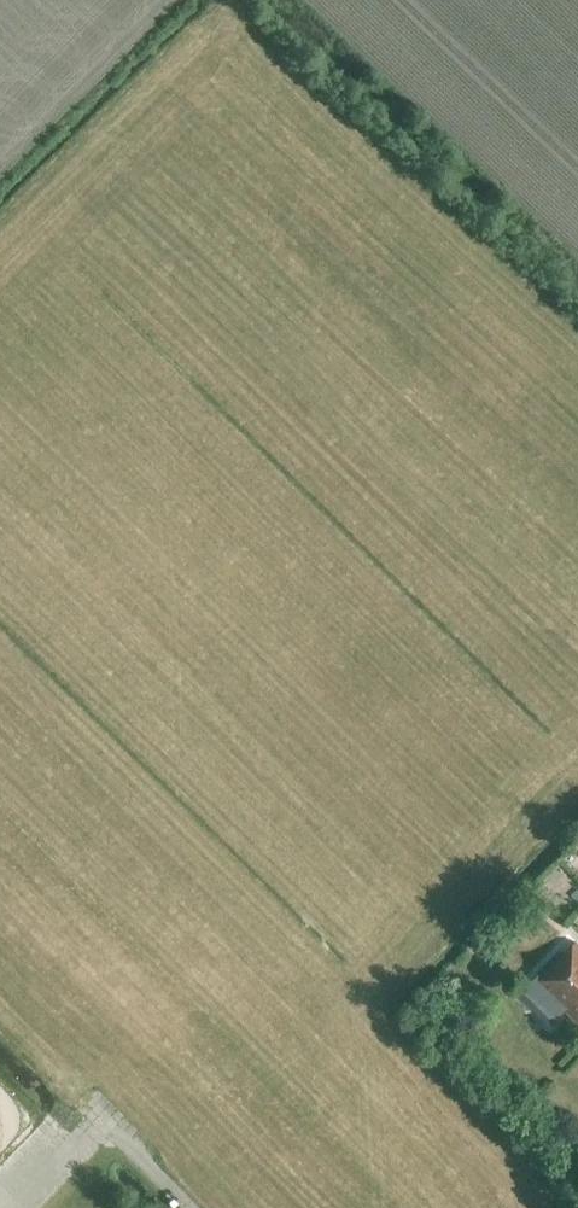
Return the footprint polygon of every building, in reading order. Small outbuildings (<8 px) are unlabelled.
[(574,943),(562,955),(560,953),(533,981),(577,1025),(577,947),(574,943)]
